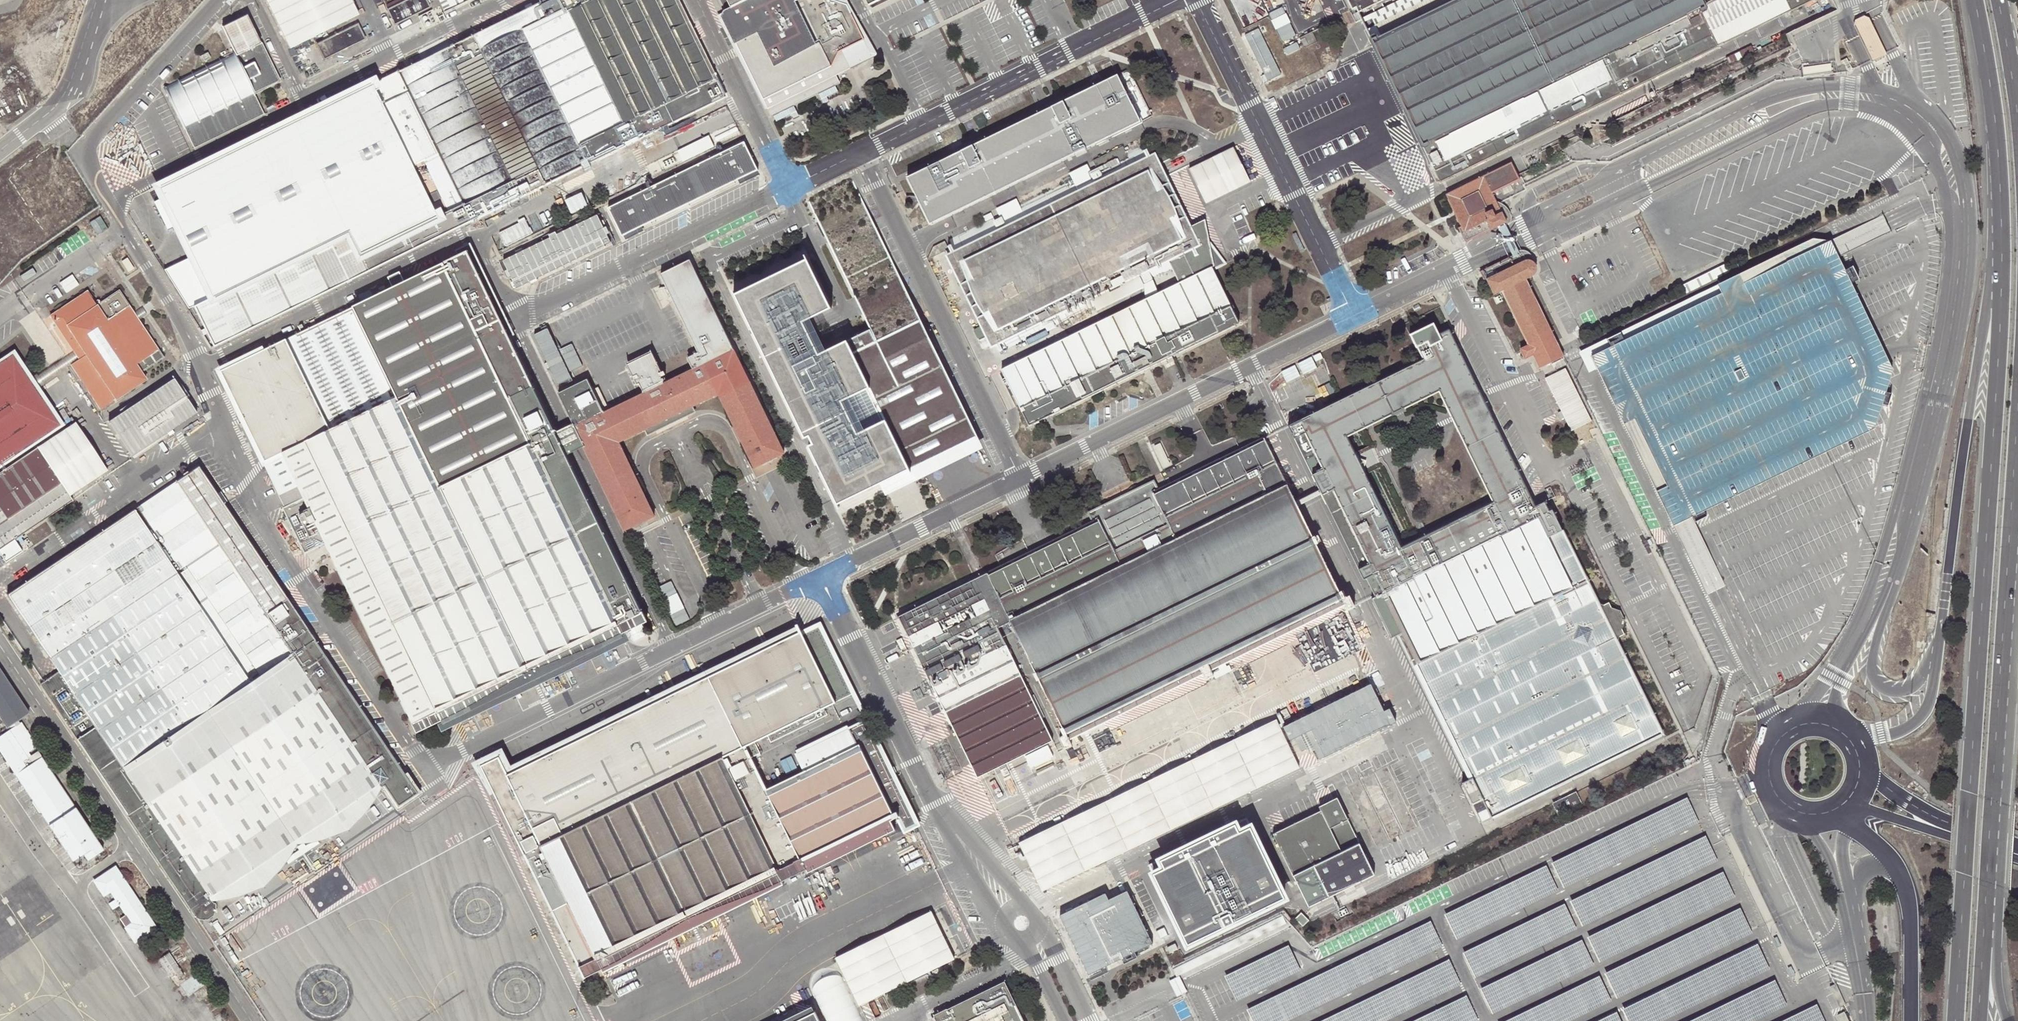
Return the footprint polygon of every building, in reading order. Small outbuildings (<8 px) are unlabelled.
[(175,178),(160,186),(192,251),(213,295),(192,304),(194,308),(213,345),(253,325),(721,95),(675,0),(539,0),(175,178)] [(354,0),(266,0),(289,46),(360,11),(354,0)] [(424,0),(405,0),(386,9),(393,24),(428,7),(424,0)] [(451,0),(437,0),(443,12),(454,6),(451,0)] [(728,11),(718,16),(761,102),(816,77),(834,69),(841,55),(860,45),(863,51),(869,49),(849,7),(833,2),(832,0),(723,0),(728,11)] [(850,6),(847,0),(832,0),(833,2),(849,7),(869,49),(863,51),(860,45),(841,55),(834,69),(816,77),(818,82),(819,86),(879,57),(850,6)] [(1379,0),(1347,0),(1351,10),(1355,8),(1357,11),(1379,0)] [(1375,24),(1425,0),(1398,0),(1369,14),(1372,19),(1375,24)] [(1718,46),(1700,9),(1717,0),(1425,0),(1375,24),(1380,35),(1370,39),(1374,46),(1440,183),(1512,147),(1718,46)] [(1791,11),(1785,0),(1717,0),(1700,9),(1718,46),(1791,11)] [(1791,11),(1813,0),(1785,0),(1791,11)] [(1288,13),(1274,19),(1283,39),(1297,33),(1288,13)] [(221,26),(223,30),(234,52),(163,87),(193,149),(263,113),(252,92),(277,80),(247,18),(245,14),(221,26)] [(1860,20),(1856,22),(1854,28),(1870,61),(1872,65),(1888,57),(1886,52),(1870,20),(1865,18),(1860,20)] [(363,39),(355,24),(316,43),(323,58),(363,39)] [(1281,76),(1259,29),(1244,37),(1267,83),(1281,76)] [(1299,39),(1304,49),(1317,43),(1312,33),(1299,39)] [(1726,57),(1729,64),(1754,51),(1751,45),(1726,57)] [(1830,65),(1802,69),(1803,76),(1831,72),(1830,65)] [(1128,69),(906,178),(929,225),(1151,116),(1128,69)] [(621,235),(759,169),(745,142),(608,208),(621,235)] [(1211,252),(1209,253),(1202,220),(1181,231),(1140,146),(1125,153),(1122,147),(1092,161),(1096,168),(948,240),(953,249),(1002,351),(1173,267),(1180,282),(1001,370),(1028,426),(1238,323),(1211,267),(1211,263),(1215,261),(1211,252)] [(1457,227),(1460,233),(1502,213),(1498,204),(1492,193),(1519,180),(1516,175),(1510,163),(1445,194),(1454,213),(1460,225),(1457,227)] [(842,499),(977,433),(849,180),(812,194),(873,322),(831,340),(816,316),(838,302),(812,250),(737,285),(842,499)] [(1503,212),(1502,213),(1460,233),(1465,242),(1507,222),(1503,212)] [(611,242),(597,215),(503,261),(516,288),(611,242)] [(1304,249),(1296,232),(1292,234),(1301,251),(1304,249)] [(1838,257),(1834,249),(1830,241),(1819,238),(1812,236),(1716,281),(1720,290),(1590,353),(1590,355),(1598,372),(1601,379),(1614,406),(1630,437),(1647,472),(1663,504),(1674,525),(1683,521),(1704,510),(1873,428),(1874,428),(1892,370),(1885,354),(1871,325),(1853,290),(1841,262),(1838,257)] [(184,313),(194,308),(192,304),(213,295),(192,251),(160,267),(184,313)] [(1479,272),(1484,280),(1523,261),(1519,255),(1518,251),(1512,254),(1512,256),(1479,272)] [(397,272),(386,278),(391,288),(219,371),(305,553),(325,543),(414,728),(549,663),(646,617),(565,457),(554,432),(466,252),(402,282),(397,272)] [(130,269),(123,259),(118,263),(125,273),(130,269)] [(1523,261),(1484,280),(1487,286),(1489,285),(1493,295),(1501,291),(1516,322),(1529,347),(1521,351),(1525,360),(1533,356),(1539,368),(1563,356),(1541,310),(1527,280),(1530,278),(1535,275),(1536,274),(1537,272),(1537,270),(1538,269),(1537,267),(1537,265),(1536,263),(1535,262),(1533,261),(1531,260),(1529,260),(1527,260),(1523,261)] [(678,413),(681,418),(692,413),(688,408),(718,395),(752,468),(782,454),(688,261),(660,276),(698,353),(687,359),(693,371),(663,384),(660,378),(666,375),(663,371),(660,372),(650,352),(626,364),(630,372),(636,385),(639,384),(644,394),(609,411),(603,414),(591,390),(587,380),(558,393),(573,424),(584,447),(624,531),(653,516),(617,442),(645,430),(646,435),(658,429),(655,424),(678,413)] [(1681,285),(1685,294),(1730,272),(1726,263),(1681,285)] [(156,349),(126,304),(119,308),(116,301),(101,310),(98,305),(87,290),(51,315),(75,352),(82,347),(115,397),(144,378),(144,376),(155,369),(151,363),(154,361),(149,353),(156,349)] [(119,308),(126,304),(118,291),(98,305),(101,310),(116,301),(119,308)] [(1461,783),(1477,817),(1480,821),(1659,733),(1615,641),(1597,605),(1551,509),(1549,510),(1545,501),(1534,506),(1459,351),(1455,343),(1445,348),(1439,335),(1433,323),(1410,335),(1416,348),(1417,347),(1423,359),(1288,426),(1319,490),(1321,494),(1363,580),(1367,578),(1376,597),(1371,600),(1390,638),(1400,633),(1471,778),(1461,783)] [(552,326),(537,332),(558,383),(574,376),(571,371),(585,365),(575,342),(561,348),(552,326)] [(1449,330),(1439,335),(1445,348),(1455,343),(1449,330)] [(82,347),(75,352),(79,358),(71,363),(100,407),(115,397),(82,347)] [(162,356),(156,349),(149,353),(154,361),(162,356)] [(60,424),(36,386),(31,379),(12,350),(0,358),(0,462),(60,424)] [(79,358),(75,352),(64,359),(31,379),(36,386),(67,366),(71,363),(79,358)] [(1566,362),(1564,358),(1551,363),(1553,367),(1555,370),(1567,364),(1566,362)] [(1544,379),(1570,431),(1589,422),(1564,369),(1544,379)] [(577,376),(561,382),(564,388),(579,382),(577,376)] [(195,414),(174,380),(107,422),(128,456),(195,414)] [(603,414),(609,411),(597,387),(591,390),(603,414)] [(658,429),(681,418),(678,413),(655,424),(658,429)] [(76,423),(37,448),(68,496),(107,471),(76,423)] [(554,432),(565,457),(584,447),(573,424),(554,432)] [(1298,506),(1295,502),(1264,438),(1158,490),(1153,481),(1087,513),(1091,522),(986,574),(1004,611),(1023,649),(1035,672),(1033,674),(1037,681),(1038,680),(1061,727),(1059,728),(1063,736),(1059,737),(1065,748),(1070,746),(1068,740),(1202,675),(1205,680),(1213,675),(1211,671),(1344,604),(1347,610),(1354,607),(1348,596),(1344,597),(1340,591),(1339,591),(1298,506)] [(11,539),(70,499),(68,496),(37,448),(0,471),(0,546),(11,539)] [(41,684),(126,812),(145,801),(143,799),(169,764),(156,744),(131,760),(130,762),(128,765),(125,765),(123,764),(63,671),(71,667),(230,561),(296,660),(287,667),(282,660),(261,674),(269,686),(289,672),(295,680),(276,693),(313,687),(335,672),(198,465),(176,479),(219,544),(180,568),(176,571),(56,650),(58,653),(50,658),(59,672),(44,682),(41,684)] [(176,479),(5,591),(50,658),(58,653),(56,650),(176,571),(219,544),(176,479)] [(1319,490),(1295,502),(1298,506),(1321,494),(1319,490)] [(0,546),(0,559),(3,563),(20,553),(11,539),(0,546)] [(240,689),(261,674),(282,660),(287,667),(296,660),(230,561),(71,667),(63,671),(123,764),(125,765),(128,765),(130,762),(131,760),(156,744),(179,729),(240,689)] [(996,629),(1009,623),(986,575),(897,618),(907,639),(983,601),(987,610),(911,647),(976,779),(1051,741),(996,629)] [(907,639),(911,647),(987,610),(983,601),(907,639)] [(1600,604),(1597,605),(1615,641),(1618,640),(1619,636),(1623,634),(1621,629),(1624,621),(1619,610),(1611,608),(1608,602),(1603,605),(1600,604)] [(803,769),(766,787),(751,758),(760,753),(755,742),(767,736),(770,742),(828,714),(825,708),(853,694),(821,629),(801,639),(798,634),(508,775),(499,756),(481,765),(529,862),(530,865),(585,977),(598,971),(614,964),(641,946),(691,916),(726,903),(779,882),(806,869),(801,859),(896,814),(903,826),(914,820),(865,720),(844,730),(845,732),(797,755),(803,769)] [(0,672),(0,720),(5,727),(28,712),(0,672)] [(289,672),(269,686),(273,693),(276,693),(295,680),(289,672)] [(382,742),(335,672),(313,687),(361,757),(382,742)] [(145,801),(211,901),(224,899),(239,896),(248,893),(256,890),(268,882),(274,877),(284,865),(289,855),(295,844),(313,841),(323,838),(332,836),(347,830),(352,826),(365,812),(376,797),(381,786),(361,757),(313,687),(276,693),(273,693),(269,686),(261,674),(240,689),(252,708),(228,739),(194,753),(179,729),(156,744),(169,764),(143,799),(145,801)] [(1372,677),(1282,722),(1291,739),(1295,737),(1301,749),(1306,747),(1309,752),(1315,749),(1319,758),(1399,719),(1391,702),(1386,705),(1372,677)] [(252,708),(240,689),(179,729),(194,753),(228,739),(252,708)] [(1277,716),(1019,839),(1043,889),(1300,765),(1277,716)] [(20,722),(0,735),(0,754),(71,860),(90,848),(94,854),(101,849),(37,751),(30,755),(28,752),(36,746),(20,722)] [(382,742),(361,757),(381,786),(395,806),(416,792),(397,763),(382,742)] [(1390,765),(1347,785),(1376,845),(1419,825),(1390,765)] [(1574,791),(1551,802),(1552,805),(1575,794),(1574,791)] [(1552,805),(1556,812),(1579,801),(1575,794),(1552,805)] [(1273,834),(1309,907),(1375,875),(1337,797),(1318,807),(1320,811),(1273,834)] [(1685,797),(1551,862),(1563,888),(1697,823),(1685,797)] [(126,812),(199,920),(204,921),(208,920),(212,919),(214,916),(216,911),(215,906),(211,901),(145,801),(126,812)] [(1246,818),(1149,865),(1197,940),(1284,898),(1246,818)] [(1703,835),(1569,900),(1582,926),(1716,861),(1703,835)] [(114,865),(91,880),(102,896),(109,892),(114,899),(108,904),(112,910),(118,905),(130,922),(123,927),(133,943),(157,928),(114,865)] [(1545,866),(1443,914),(1455,939),(1557,891),(1545,866)] [(1720,871),(1587,936),(1599,962),(1733,897),(1720,871)] [(1107,891),(1062,914),(1089,973),(1120,957),(1123,965),(1139,957),(1136,950),(1154,942),(1129,888),(1110,898),(1107,891)] [(1563,905),(1462,953),(1474,978),(1575,930),(1563,905)] [(1737,906),(1604,971),(1616,997),(1750,932),(1737,906)] [(838,958),(861,1005),(956,958),(933,911),(838,958)] [(1173,968),(1177,975),(1179,974),(1286,922),(1282,915),(1173,968)] [(1248,1009),(1254,1020),(1287,1020),(1442,947),(1430,922),(1248,1009)] [(1773,938),(1777,946),(1781,944),(1777,936),(1773,938)] [(1581,940),(1479,988),(1491,1013),(1593,965),(1581,940)] [(1621,1009),(1627,1020),(1661,1020),(1768,969),(1755,944),(1621,1009)] [(186,959),(178,946),(157,959),(169,977),(175,973),(178,977),(182,974),(176,965),(186,959)] [(1289,946),(1225,974),(1237,1000),(1301,972),(1289,946)] [(1321,1020),(1386,1020),(1462,985),(1450,959),(1321,1020)] [(1787,967),(1791,976),(1795,974),(1791,966),(1787,967)] [(827,1020),(864,1020),(840,973),(834,969),(827,969),(819,972),(814,976),(810,981),(810,988),(827,1020)] [(1170,982),(1177,996),(1184,992),(1187,990),(1185,985),(1181,979),(1179,974),(1177,975),(1169,979),(1170,982)] [(1505,1020),(1570,1020),(1611,1001),(1599,976),(1505,1020)] [(1686,1020),(1751,1020),(1785,1005),(1772,979),(1686,1020)] [(1003,983),(943,1011),(947,1018),(942,1020),(1022,1020),(1003,983)] [(1835,983),(1829,986),(1838,1007),(1845,1004),(1835,983)] [(1413,1020),(1477,1020),(1478,1020),(1466,996),(1413,1020)] [(1778,1020),(1823,1020),(1814,1003),(1778,1020)] [(936,1020),(942,1020),(947,1018),(943,1011),(933,1016),(936,1020)] [(1598,1020),(1621,1020),(1617,1012),(1598,1020)]
